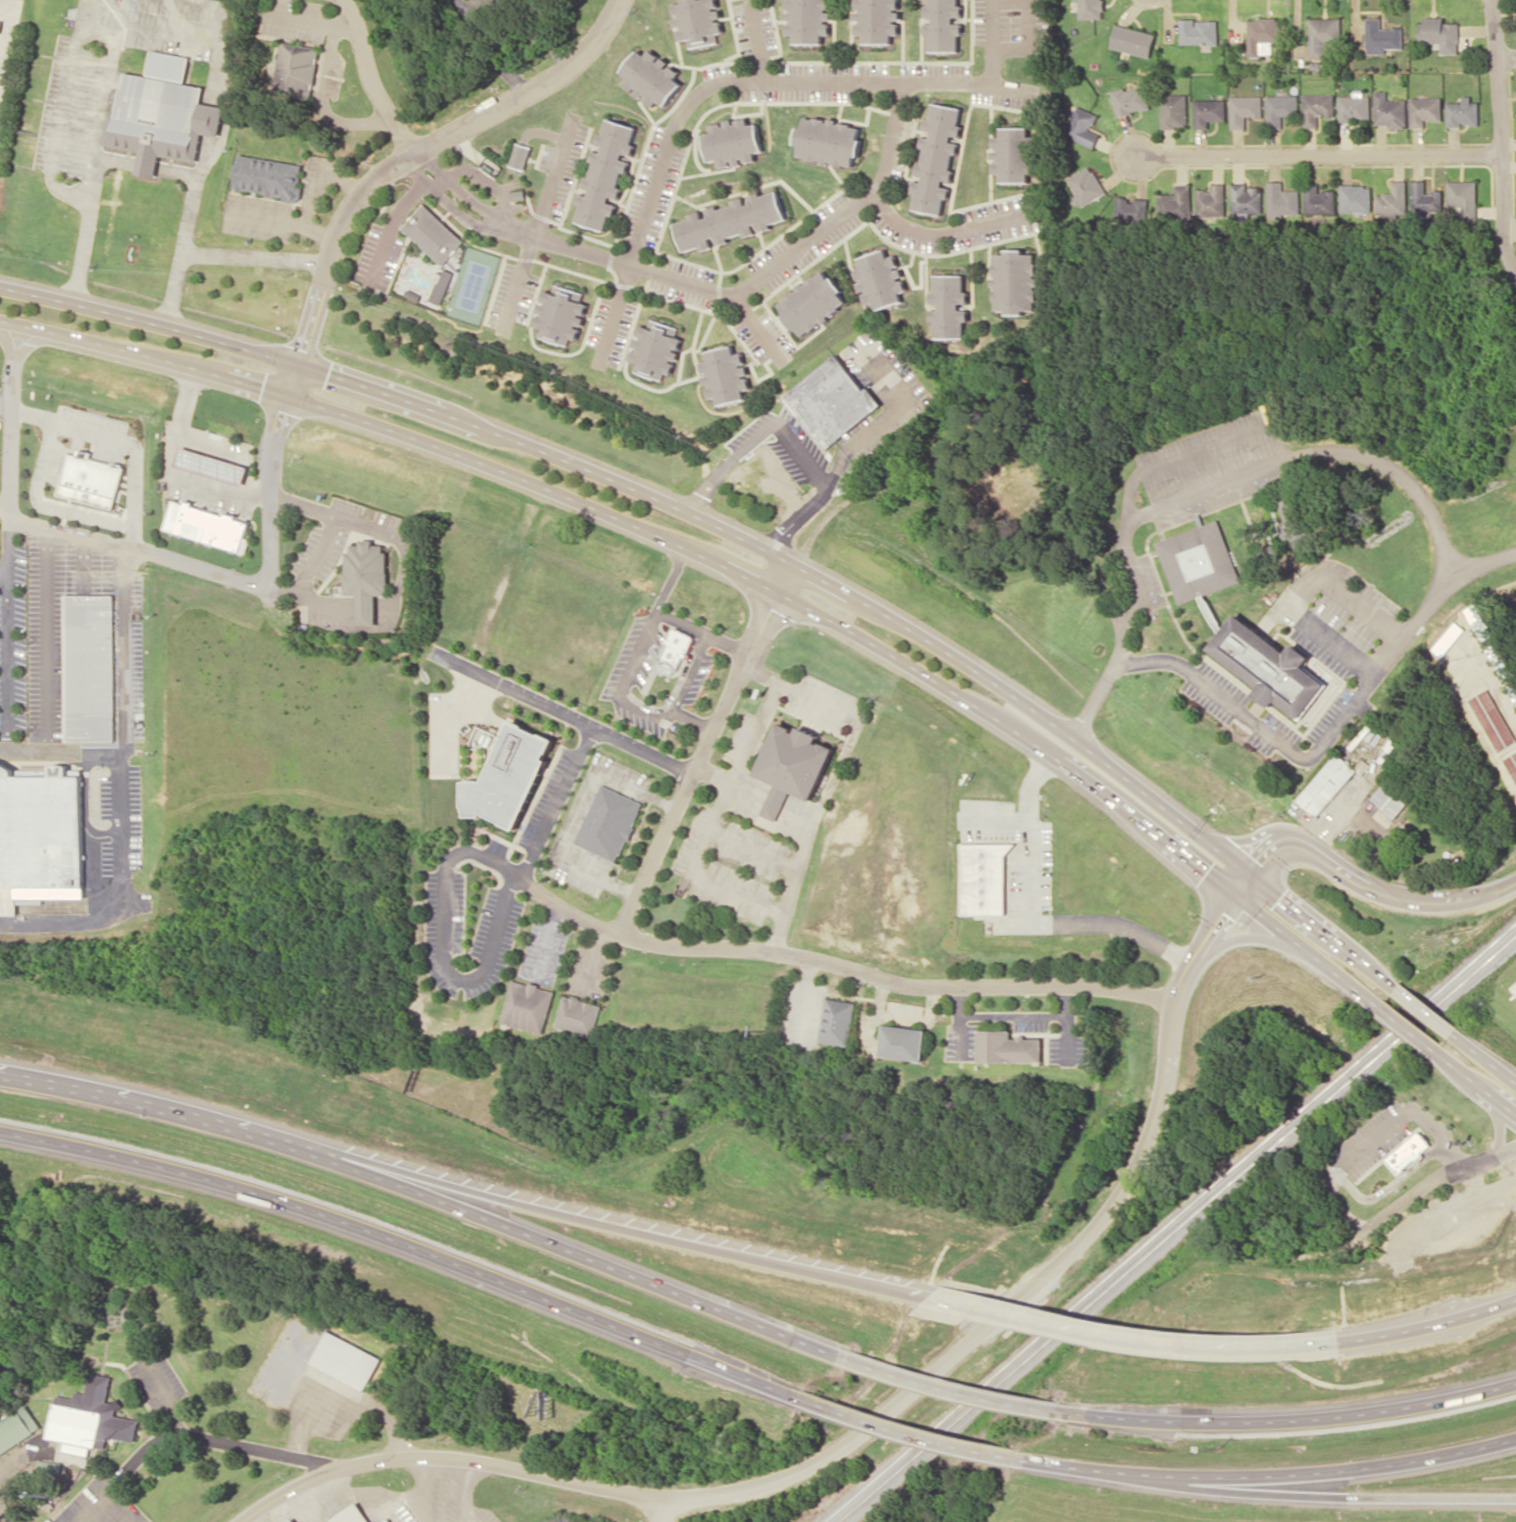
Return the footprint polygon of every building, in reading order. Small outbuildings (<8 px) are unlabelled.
[(717,42),(715,34),(723,32),(721,19),(722,19),(720,7),(718,8),(717,0),(680,0),(680,2),(673,4),(676,17),(674,17),(676,28),(678,28),(680,41),(688,39),(690,47),(717,42)] [(786,10),(784,10),(785,21),(786,21),(786,35),(793,35),(794,43),(822,43),(822,35),(830,34),(830,21),(831,21),(831,10),(829,10),(829,0),(786,0),(786,10)] [(855,10),(854,10),(854,21),(856,21),(855,34),(863,34),(863,43),(891,44),(891,34),(899,35),(899,21),(900,21),(901,10),(899,10),(899,0),(856,0),(855,10)] [(958,35),(963,35),(963,23),(955,23),(955,17),(963,17),(963,5),(959,5),(959,0),(929,0),(929,5),(925,5),(925,16),(933,16),(933,22),(925,23),(925,34),(929,34),(929,51),(959,51),(958,35)] [(1079,19),(1103,18),(1102,0),(1078,0),(1079,19)] [(1381,17),(1366,17),(1366,53),(1385,53),(1385,48),(1403,48),(1403,27),(1381,28),(1381,17)] [(1459,22),(1443,22),(1443,17),(1420,17),(1420,43),(1440,43),(1440,54),(1459,53),(1459,22)] [(1309,18),(1309,58),(1326,58),(1326,42),(1341,42),(1341,18),(1309,18)] [(1181,44),(1217,44),(1217,19),(1180,20),(1181,44)] [(1249,19),(1280,19),(1280,41),(1260,41),(1260,57),(1249,57),(1249,19)] [(1151,56),(1155,32),(1115,24),(1111,48),(1151,56)] [(279,40),(315,47),(306,105),(268,98),(279,40)] [(665,106),(682,83),(675,78),(680,71),(661,57),(650,49),(646,55),(639,49),(622,72),(629,77),(623,84),(653,106),(657,101),(665,106)] [(148,74),(153,50),(190,57),(185,81),(148,74)] [(126,72),(204,86),(201,102),(223,106),(218,135),(203,132),(197,161),(160,154),(156,175),(137,172),(141,150),(105,143),(111,111),(119,113),(126,72)] [(1111,92),(1117,116),(1150,108),(1144,84),(1111,92)] [(1375,124),(1387,124),(1387,127),(1407,127),(1407,100),(1388,100),(1388,91),(1375,91),(1375,124)] [(1160,94),(1161,127),(1187,127),(1186,93),(1160,94)] [(1334,94),(1302,94),(1302,128),(1317,128),(1317,116),(1334,116),(1334,94)] [(1261,95),(1229,96),(1230,128),(1244,128),(1244,117),(1261,116),(1261,95)] [(1297,95),(1266,95),(1266,128),(1281,128),(1281,117),(1298,116),(1297,95)] [(1370,121),(1370,95),(1338,96),(1339,121),(1370,121)] [(1479,124),(1479,101),(1472,101),(1472,95),(1463,96),(1463,102),(1447,102),(1447,127),(1461,126),(1461,124),(1479,124)] [(1442,120),(1442,97),(1410,98),(1410,127),(1425,127),(1425,120),(1442,120)] [(1194,100),(1194,128),(1208,128),(1208,120),(1225,120),(1225,99),(1194,100)] [(963,107),(932,103),(930,118),(925,118),(924,130),(931,131),(930,137),(924,136),(920,163),(917,162),(915,175),(922,176),(921,181),(913,180),(912,191),(915,192),(912,210),(942,214),(944,198),(949,199),(951,186),(944,185),(945,180),(952,181),(954,170),(951,169),(953,153),(958,154),(960,139),(959,139),(963,107)] [(1099,135),(1090,130),(1097,114),(1079,106),(1065,136),(1093,148),(1099,135)] [(862,126),(836,122),(837,120),(802,115),(795,157),(820,161),(820,162),(853,167),(854,156),(857,157),(862,126)] [(758,123),(748,124),(747,118),(734,119),(734,118),(723,120),(723,122),(710,124),(711,132),(704,133),(708,161),(717,160),(718,167),(732,166),(741,165),(741,162),(755,160),(754,152),(762,151),(758,123)] [(1001,182),(1030,182),(1030,173),(1037,172),(1037,162),(1035,162),(1034,136),(1030,136),(1029,127),(1001,127),(1001,135),(993,135),(994,149),(992,149),(992,160),(993,160),(993,173),(1001,173),(1001,182)] [(599,128),(628,135),(593,236),(565,229),(599,128)] [(511,166),(526,169),(531,146),(516,143),(511,166)] [(236,154),(301,163),(296,200),(230,190),(236,154)] [(1104,196),(1094,167),(1069,175),(1079,205),(1104,196)] [(1406,180),(1392,180),(1392,193),(1376,193),(1377,215),(1407,214),(1406,180)] [(1443,190),(1425,189),(1425,180),(1413,180),(1412,211),(1442,212),(1443,190)] [(1477,180),(1448,181),(1449,206),(1462,206),(1462,219),(1478,219),(1477,180)] [(1266,181),(1267,214),(1298,213),(1297,190),(1282,190),(1282,181),(1266,181)] [(1225,184),(1209,183),(1209,189),(1191,189),(1191,212),(1225,213),(1225,184)] [(1260,211),(1260,187),(1246,187),(1246,183),(1230,183),(1230,211),(1260,211)] [(1369,212),(1370,185),(1339,184),(1338,211),(1369,212)] [(1190,185),(1174,185),(1174,193),(1161,192),(1160,211),(1189,212),(1190,185)] [(1298,213),(1334,213),(1334,191),(1317,190),(1317,186),(1303,186),(1303,200),(1298,200),(1298,213)] [(786,219),(777,190),(761,195),(760,191),(749,194),(751,202),(746,204),(743,196),(732,200),(733,204),(718,209),(717,205),(706,208),(709,216),(703,218),(700,210),(688,214),(689,218),(674,223),(683,251),(699,246),(700,250),(714,246),(728,241),(728,239),(757,230),(758,232),(771,228),(770,224),(786,219)] [(395,232),(417,208),(458,246),(436,270),(395,232)] [(848,266),(875,256),(894,307),(867,316),(848,266)] [(986,262),(985,316),(1021,318),(1022,261),(986,262)] [(440,305),(454,273),(443,267),(428,299),(440,305)] [(768,309),(792,344),(837,306),(813,276),(768,309)] [(925,283),(953,283),(955,344),(926,343),(925,283)] [(539,294),(579,307),(560,351),(522,337),(539,294)] [(632,332),(671,343),(655,385),(618,369),(632,332)] [(695,360),(721,353),(734,406),(708,411),(695,360)] [(785,395),(827,449),(883,403),(869,387),(866,389),(836,354),(785,395)] [(181,446),(248,467),(243,485),(176,465),(181,446)] [(62,484),(116,498),(124,467),(122,466),(123,464),(114,461),(113,464),(91,458),(92,452),(80,448),(78,455),(70,453),(62,484)] [(1278,522),(1285,520),(1280,507),(1281,506),(1279,500),(1298,494),(1317,539),(1295,547),(1291,536),(1284,539),(1278,522)] [(165,530),(247,552),(250,539),(246,538),(251,520),(226,513),(226,514),(185,503),(185,502),(174,499),(165,530)] [(1155,541),(1217,518),(1241,581),(1179,604),(1155,541)] [(347,551),(351,551),(352,544),(361,544),(361,538),(374,539),(374,544),(384,544),(384,552),(388,551),(387,594),(377,594),(377,624),(357,624),(357,593),(347,593),(347,551)] [(1261,550),(1266,561),(1281,555),(1276,543),(1261,550)] [(66,594),(114,594),(115,740),(66,740),(66,594)] [(1493,636),(1476,603),(1464,609),(1482,642),(1493,636)] [(1209,648),(1236,613),(1286,652),(1293,644),(1309,656),(1303,666),(1327,684),(1299,719),(1276,700),(1271,706),(1254,693),(1259,687),(1209,648)] [(1440,656),(1465,630),(1456,620),(1430,647),(1440,656)] [(660,661),(676,669),(683,656),(686,657),(689,653),(687,652),(694,638),(694,637),(694,636),(693,635),(692,635),(676,628),(675,628),(674,628),(673,629),(669,637),(668,636),(665,641),(669,643),(660,661)] [(1514,674),(1498,642),(1486,648),(1502,680),(1514,674)] [(1515,709),(1515,682),(1506,686),(1515,709)] [(1486,687),(1515,737),(1515,740),(1499,750),(1468,698),(1486,687)] [(464,780),(484,780),(512,721),(552,740),(544,758),(547,760),(515,829),(485,813),(485,809),(483,809),(483,815),(468,815),(467,809),(466,809),(466,806),(464,806),(464,780)] [(779,721),(794,727),(793,730),(796,732),(799,725),(820,735),(817,741),(821,743),(822,741),(836,747),(811,800),(790,790),(776,821),(761,814),(774,783),(755,774),(779,721)] [(1502,758),(1515,750),(1515,782),(1502,758)] [(1296,798),(1316,816),(1357,769),(1336,752),(1296,798)] [(81,888),(81,769),(68,769),(68,765),(65,764),(63,764),(59,763),(57,764),(54,764),(52,765),(51,765),(50,769),(15,768),(9,766),(0,761),(0,888),(81,888)] [(1372,797),(1395,817),(1412,798),(1388,778),(1372,797)] [(574,842),(616,861),(643,802),(602,783),(574,842)] [(961,843),(1016,843),(1006,855),(1006,915),(961,914),(961,843)] [(502,1020),(544,1032),(556,991),(539,986),(540,984),(531,982),(530,983),(513,979),(502,1020)] [(564,994),(602,1005),(593,1038),(555,1027),(564,994)] [(828,997),(856,1002),(850,1046),(820,1041),(828,997)] [(884,1023),(927,1029),(923,1061),(880,1055),(884,1023)] [(978,1030),(1011,1030),(1012,1038),(1019,1038),(1019,1034),(1026,1035),(1026,1038),(1043,1038),(1043,1060),(978,1061),(978,1030)] [(1387,1159),(1419,1132),(1430,1144),(1421,1152),(1422,1154),(1416,1160),(1415,1158),(1403,1168),(1404,1169),(1399,1173),(1387,1159)] [(365,1390),(381,1358),(328,1330),(311,1361),(365,1390)] [(305,1375),(360,1399),(365,1389),(310,1364),(305,1375)] [(49,1436),(65,1440),(63,1450),(89,1455),(91,1445),(105,1449),(108,1435),(135,1441),(139,1419),(117,1415),(124,1409),(118,1398),(112,1402),(108,1400),(109,1394),(109,1389),(111,1376),(90,1372),(85,1400),(57,1395),(49,1436)] [(42,1427),(27,1404),(0,1422),(0,1453),(42,1427)] [(358,1502),(332,1517),(334,1521),(370,1521),(358,1502)]
